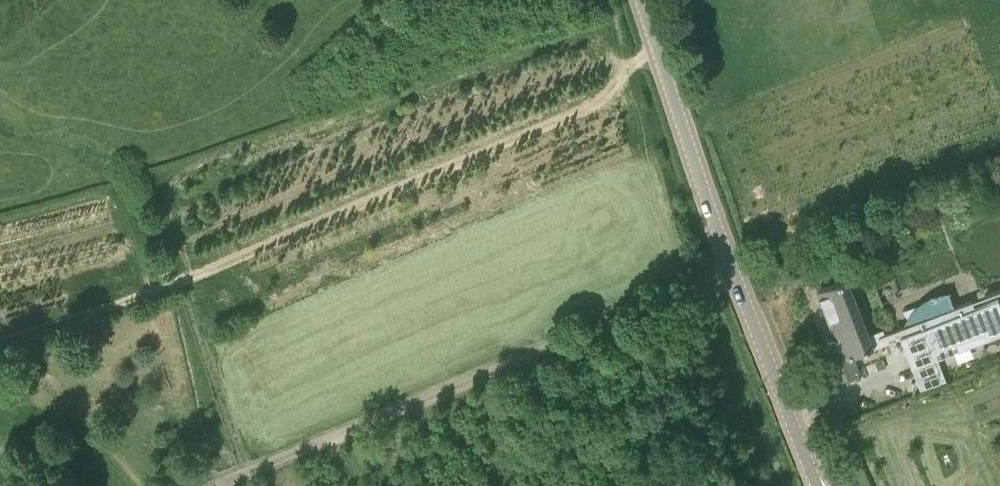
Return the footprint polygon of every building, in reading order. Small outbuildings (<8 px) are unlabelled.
[(847,278),(817,290),(835,337),(828,340),(842,378),(859,372),(853,355),(874,347),(900,337),(912,367),(937,357),(934,349),(983,331),(975,308),(958,315),(949,291),(936,293),(925,299),(915,307),(907,317),(909,323),(885,333),(883,327),(868,333),(847,278)]
